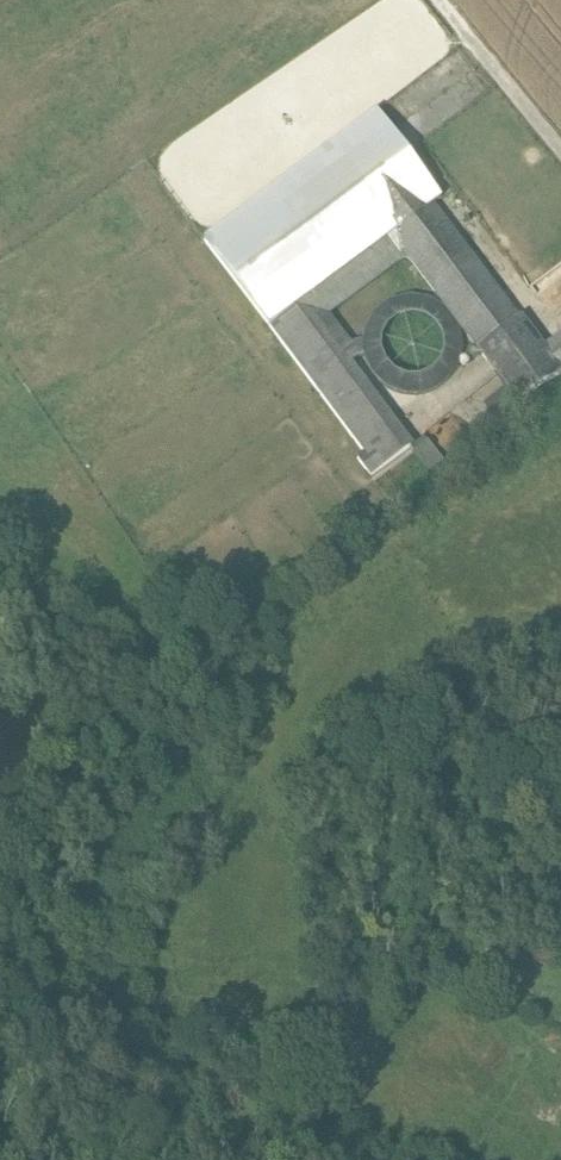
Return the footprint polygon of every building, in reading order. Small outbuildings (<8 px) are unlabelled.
[(389,239),(432,207),(441,199),(376,112),(204,245),(269,332),(300,308),(310,300),(389,239)] [(432,207),(389,239),(401,256),(477,355),(519,321),(432,207)] [(322,315),(401,256),(389,239),(310,300),(322,315)] [(409,453),(300,308),(269,332),(363,459),(355,465),(369,483),(409,453)] [(543,353),(519,321),(477,355),(500,387),(543,353)] [(543,353),(558,376),(560,374),(560,340),(543,353)] [(558,376),(543,353),(500,387),(514,406),(558,376)] [(507,954),(520,956),(523,943),(511,940),(507,954)]
